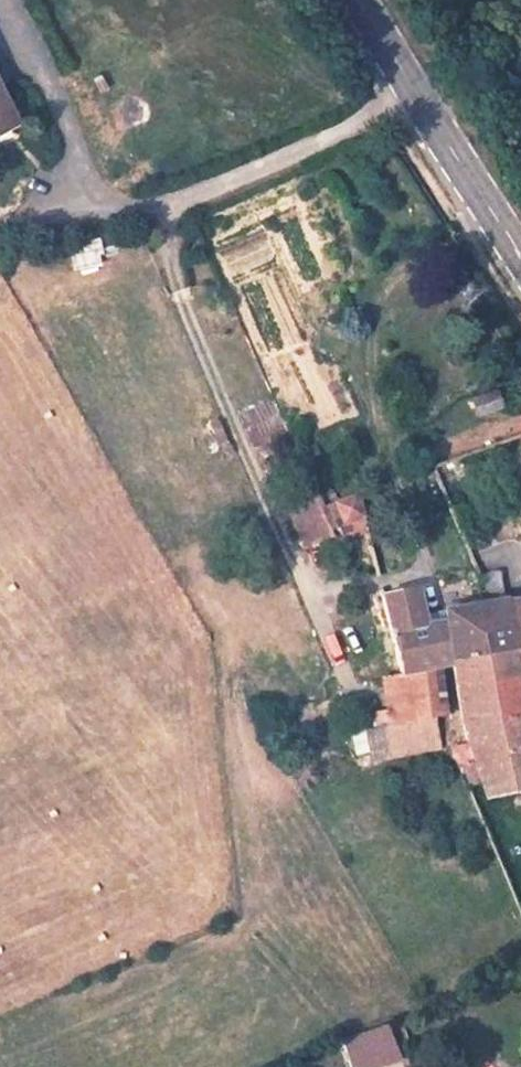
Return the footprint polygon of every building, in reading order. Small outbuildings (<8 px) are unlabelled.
[(0,94),(0,121),(11,116),(0,94)] [(74,271),(104,263),(98,242),(69,250),(74,271)] [(476,416),(504,409),(499,387),(471,394),(476,416)] [(344,527),(347,534),(358,530),(348,503),(313,515),(322,535),(344,527)] [(485,617),(498,615),(488,590),(475,593),(485,617)] [(410,683),(418,727),(452,722),(442,678),(452,676),(438,623),(432,625),(434,631),(422,634),(410,595),(378,600),(402,684),(410,683)] [(499,617),(512,666),(520,665),(520,611),(499,617)] [(452,676),(454,676),(512,666),(499,617),(498,615),(485,617),(438,623),(452,676)] [(512,666),(454,676),(472,748),(459,752),(473,786),(481,785),(488,810),(520,804),(520,703),(520,698),(520,665),(512,666)] [(390,1023),(347,1035),(342,1037),(354,1066),(383,1066),(404,1059),(390,1023)]
